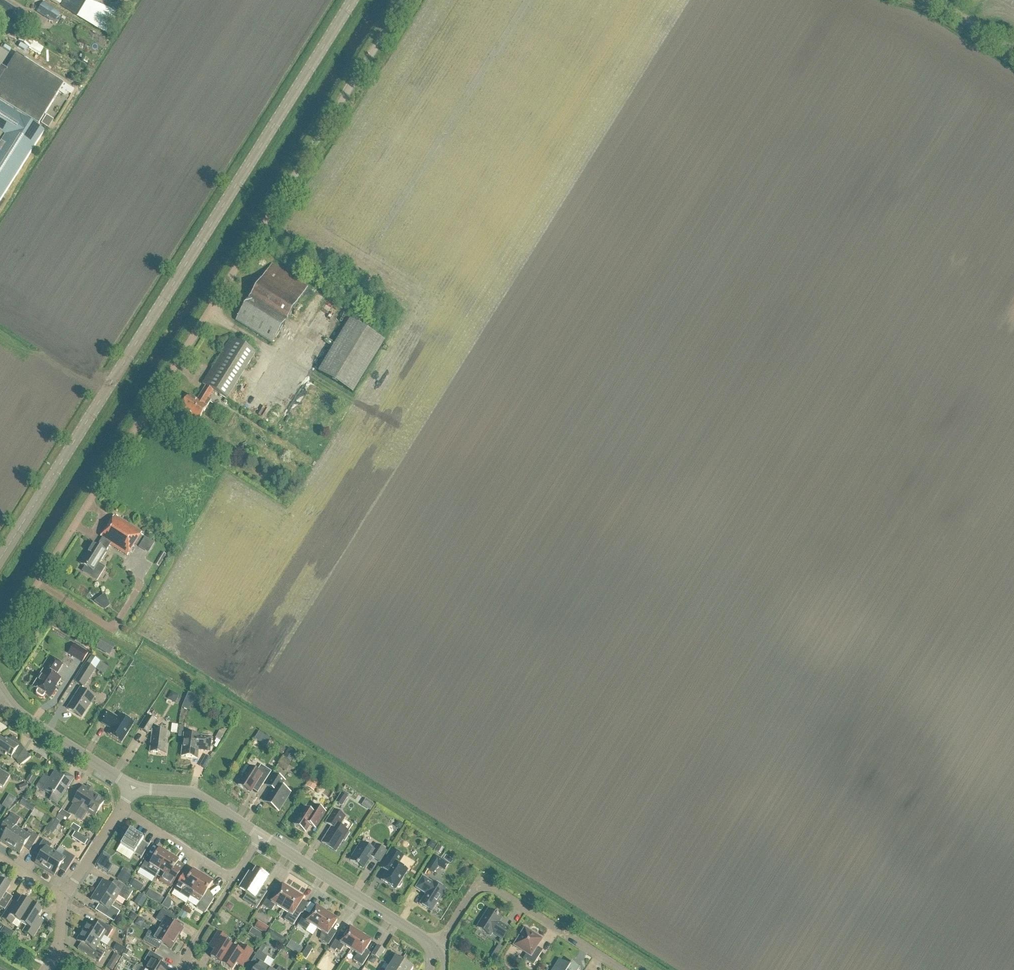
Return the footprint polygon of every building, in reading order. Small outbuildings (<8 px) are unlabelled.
[(16,11),(2,3),(0,6),(0,11),(12,18),(16,11)] [(39,14),(53,24),(60,14),(45,4),(39,14)] [(26,55),(34,43),(22,36),(15,48),(26,55)] [(7,106),(37,126),(44,115),(57,96),(59,93),(64,85),(64,84),(60,81),(31,62),(17,53),(14,59),(8,66),(5,71),(2,69),(0,71),(0,102),(7,106)] [(45,133),(0,104),(0,133),(6,137),(0,146),(0,202),(45,133)] [(48,130),(54,121),(47,117),(41,125),(48,130)] [(271,345),(308,287),(272,264),(235,322),(271,345)] [(353,393),(384,341),(349,320),(318,372),(353,393)] [(227,401),(254,354),(231,340),(204,387),(205,388),(197,402),(188,396),(180,411),(190,417),(188,421),(197,426),(212,401),(210,400),(214,393),(227,401)] [(127,556),(141,533),(114,516),(101,537),(102,538),(97,547),(93,544),(80,564),(85,567),(82,572),(97,582),(105,569),(99,564),(106,552),(110,545),(127,556)] [(110,607),(105,595),(94,603),(105,611),(110,607)] [(83,649),(76,659),(82,663),(89,653),(83,649)] [(50,699),(56,690),(55,689),(61,680),(56,677),(63,666),(49,657),(42,669),(45,670),(41,676),(40,676),(37,681),(37,682),(33,688),(38,691),(37,693),(37,695),(42,698),(43,698),(45,695),(50,699)] [(83,688),(95,671),(86,665),(74,682),(83,688)] [(81,718),(94,699),(80,690),(67,710),(81,718)] [(188,694),(182,708),(189,711),(192,704),(200,707),(203,700),(188,694)] [(118,719),(109,713),(102,724),(111,730),(107,735),(121,744),(134,724),(120,715),(118,719)] [(168,733),(158,732),(158,730),(153,726),(155,723),(148,719),(141,731),(147,735),(149,733),(153,733),(150,753),(165,755),(168,733)] [(259,733),(255,740),(259,743),(264,736),(259,733)] [(209,752),(211,739),(200,737),(184,735),(181,757),(197,759),(198,751),(209,752)] [(14,738),(9,741),(6,739),(4,742),(0,740),(0,755),(4,758),(6,755),(11,759),(13,756),(18,759),(16,763),(20,766),(30,759),(14,738)] [(166,765),(178,766),(179,745),(167,744),(166,765)] [(280,747),(276,752),(282,756),(285,750),(280,747)] [(286,772),(291,764),(283,759),(278,767),(286,772)] [(257,773),(246,766),(241,773),(245,775),(238,786),(250,794),(257,783),(262,786),(271,772),(261,766),(257,773)] [(3,788),(10,777),(0,771),(0,786),(3,788)] [(64,779),(54,773),(50,780),(44,776),(36,788),(49,796),(50,794),(53,796),(50,801),(57,805),(74,779),(67,775),(64,779)] [(30,775),(26,782),(31,786),(36,779),(30,775)] [(278,811),(289,794),(280,788),(284,782),(274,776),(267,787),(273,790),(265,803),(278,811)] [(314,792),(319,783),(311,778),(306,787),(314,792)] [(294,779),(288,790),(296,795),(303,785),(294,779)] [(22,794),(29,791),(27,785),(20,788),(22,794)] [(94,817),(104,802),(83,788),(73,804),(75,805),(69,814),(78,820),(84,811),(94,817)] [(342,807),(347,798),(342,795),(336,803),(342,807)] [(315,807),(311,813),(304,809),(294,826),(305,833),(310,825),(315,829),(325,813),(315,807)] [(57,820),(62,812),(56,808),(51,817),(57,820)] [(65,824),(70,815),(62,811),(57,820),(65,824)] [(344,843),(350,834),(348,833),(348,832),(342,829),(341,825),(345,818),(334,811),(325,824),(331,828),(321,843),(336,852),(343,841),(344,843)] [(21,831),(15,828),(20,820),(11,814),(8,818),(0,832),(0,833),(5,836),(0,842),(10,848),(21,831)] [(57,830),(61,823),(54,819),(50,826),(57,830)] [(21,831),(10,848),(19,854),(24,847),(31,852),(39,838),(29,831),(27,835),(21,831)] [(149,846),(142,842),(143,840),(130,831),(120,846),(141,859),(149,846)] [(81,836),(77,842),(82,845),(86,839),(81,836)] [(45,870),(56,853),(50,850),(52,846),(43,840),(34,855),(39,858),(35,864),(45,870)] [(433,851),(436,846),(430,842),(427,848),(433,851)] [(373,851),(361,843),(350,861),(363,870),(370,858),(379,863),(386,852),(376,846),(373,851)] [(439,847),(435,852),(440,855),(444,850),(439,847)] [(156,876),(169,856),(160,850),(154,860),(149,857),(142,867),(147,871),(145,873),(155,879),(156,876)] [(397,888),(398,888),(400,888),(402,885),(401,882),(400,882),(407,871),(398,865),(403,857),(393,850),(382,867),(388,871),(381,881),(395,890),(397,888)] [(56,853),(45,870),(54,876),(58,870),(65,874),(75,858),(65,852),(61,857),(56,853)] [(169,856),(156,876),(162,880),(161,882),(164,884),(171,888),(184,866),(178,863),(179,862),(169,856)] [(444,871),(448,865),(436,857),(427,871),(433,874),(438,867),(444,871)] [(127,885),(135,872),(126,867),(118,880),(127,885)] [(268,878),(256,870),(253,876),(250,874),(240,889),(247,894),(243,901),(256,909),(266,893),(261,889),(268,878)] [(188,901),(190,897),(203,877),(194,872),(192,874),(187,871),(182,878),(176,889),(181,892),(180,894),(181,894),(180,895),(188,901)] [(205,914),(214,900),(205,894),(212,883),(203,877),(190,897),(199,903),(196,908),(205,914)] [(433,884),(423,878),(416,889),(426,895),(420,906),(431,913),(445,891),(433,883),(433,884)] [(5,911),(12,899),(5,894),(10,887),(0,881),(0,908),(5,911)] [(128,886),(135,891),(139,885),(132,881),(128,886)] [(98,892),(115,902),(118,897),(126,903),(133,892),(117,883),(113,888),(104,882),(98,892)] [(282,910),(292,893),(282,886),(274,898),(270,895),(262,907),(271,912),(275,906),(282,910)] [(111,908),(115,902),(98,892),(92,901),(101,907),(98,913),(114,923),(120,913),(111,908)] [(292,893),(282,910),(288,914),(284,920),(293,926),(300,914),(296,911),(303,900),(292,893)] [(142,908),(147,900),(142,896),(137,905),(142,908)] [(21,923),(32,906),(22,899),(17,906),(12,903),(2,919),(12,925),(15,920),(21,923)] [(167,899),(162,907),(168,911),(171,907),(168,905),(171,901),(167,899)] [(231,913),(234,907),(228,904),(225,909),(231,913)] [(32,906),(21,923),(26,927),(23,932),(33,939),(43,922),(38,919),(42,912),(32,906)] [(317,929),(326,914),(316,908),(309,918),(304,915),(297,926),(306,931),(310,925),(317,929)] [(159,930),(177,940),(183,930),(174,925),(177,920),(162,910),(156,920),(163,925),(159,930)] [(187,914),(182,910),(178,916),(183,920),(187,914)] [(502,940),(509,930),(499,923),(501,919),(488,910),(477,928),(490,937),(492,934),(502,940)] [(326,914),(317,929),(321,932),(319,940),(328,945),(335,935),(330,932),(337,921),(326,914)] [(83,932),(100,943),(104,937),(107,939),(113,930),(101,923),(98,928),(89,922),(83,932)] [(255,929),(264,935),(268,929),(258,923),(255,929)] [(128,933),(131,928),(126,925),(123,930),(128,933)] [(246,938),(251,933),(242,925),(237,930),(246,938)] [(351,951),(360,936),(350,929),(343,940),(338,937),(330,949),(335,952),(336,950),(340,953),(344,947),(351,951)] [(533,966),(541,954),(536,950),(542,940),(524,929),(513,946),(526,955),(523,960),(533,966)] [(170,951),(177,940),(159,930),(156,936),(149,932),(143,941),(158,950),(161,945),(170,951)] [(96,948),(100,943),(83,932),(77,941),(81,944),(77,950),(99,963),(105,954),(96,948)] [(221,965),(232,948),(222,941),(224,937),(218,933),(211,945),(217,949),(211,958),(221,965)] [(360,936),(351,951),(357,955),(353,961),(362,967),(369,956),(364,953),(371,942),(360,936)] [(221,965),(229,969),(233,969),(236,965),(238,966),(240,962),(245,965),(253,953),(242,946),(238,952),(232,948),(221,965)] [(292,947),(284,957),(289,961),(297,950),(292,947)] [(379,961),(385,952),(377,947),(371,956),(379,961)] [(160,965),(163,960),(150,952),(145,962),(149,964),(146,969),(168,969),(160,965)] [(270,969),(264,965),(267,958),(258,952),(249,966),(255,969),(269,969),(270,969)] [(307,961),(310,956),(303,952),(301,957),(307,961)] [(122,958),(115,954),(107,968),(110,969),(114,969),(122,958)] [(394,969),(412,969),(413,969),(399,960),(400,959),(393,954),(386,965),(394,969)] [(559,960),(553,969),(578,969),(579,968),(572,963),(569,967),(559,960)]
